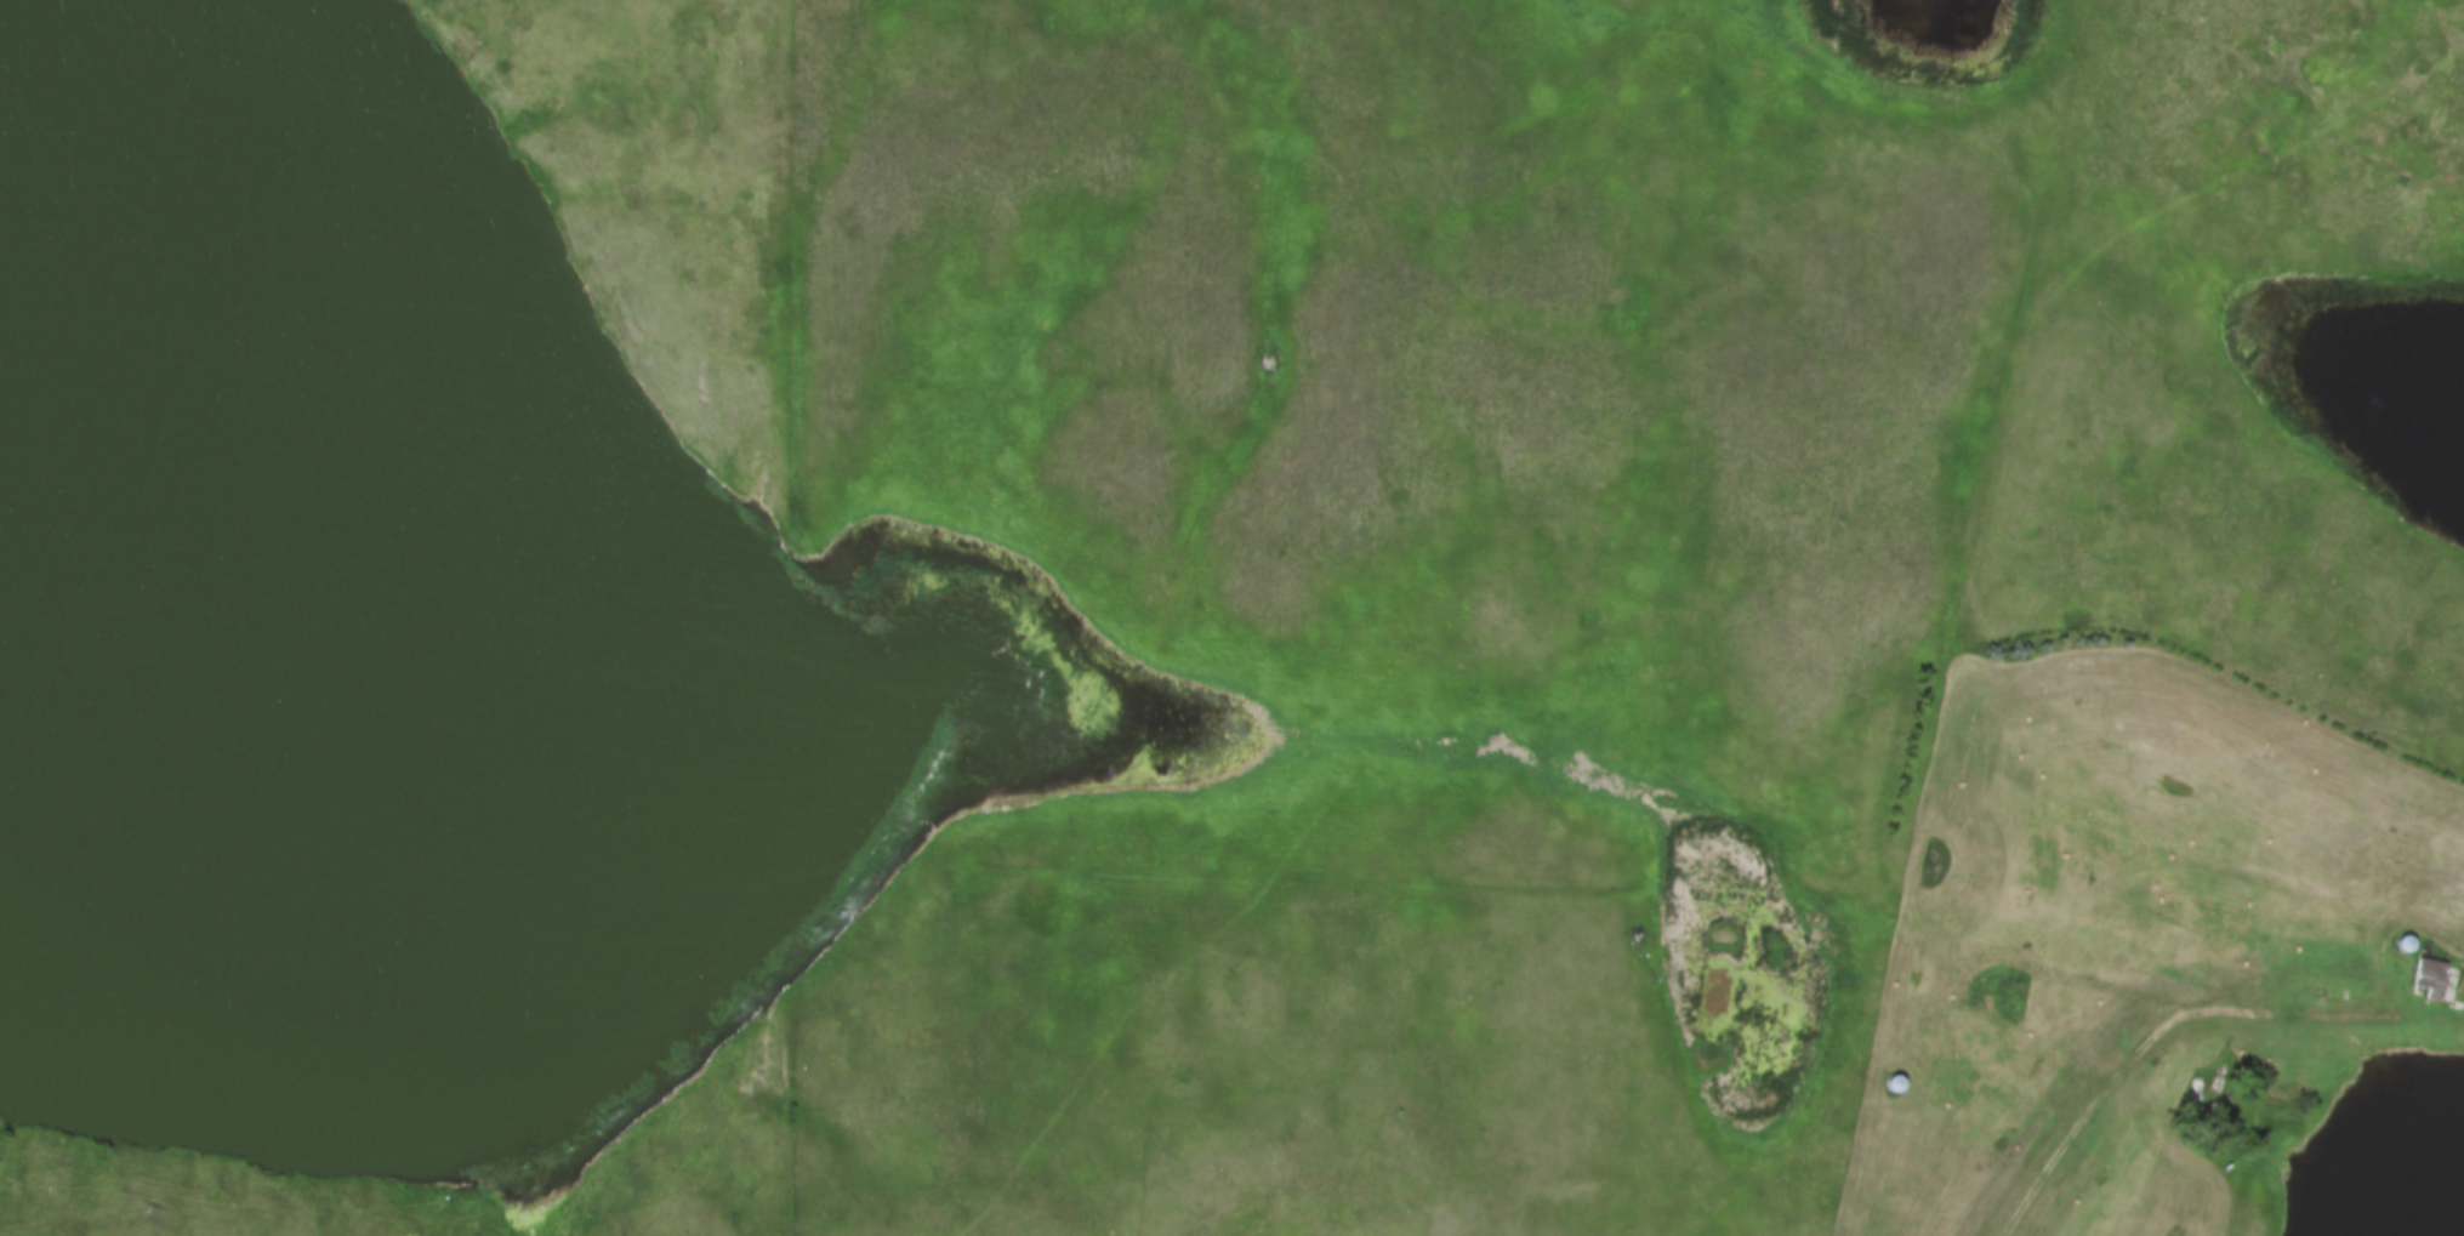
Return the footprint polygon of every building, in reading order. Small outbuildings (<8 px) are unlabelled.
[(2414,953),(2420,951),(2423,945),(2420,939),(2414,936),(2408,939),(2406,945),(2408,951),(2414,953)] [(2422,957),(2449,964),(2440,1003),(2426,999),(2429,990),(2414,986),(2422,957)] [(1968,982),(1981,984),(1978,999),(1965,997),(1968,982)] [(1894,1093),(1900,1090),(1902,1084),(1900,1078),(1895,1076),(1889,1078),(1887,1084),(1889,1090),(1894,1093)] [(2179,1150),(2184,1147),(2186,1143),(2184,1138),(2179,1137),(2174,1138),(2172,1143),(2174,1147),(2179,1150)] [(2178,1166),(2183,1164),(2184,1160),(2183,1155),(2178,1152),(2173,1155),(2170,1160),(2173,1164),(2178,1166)]
